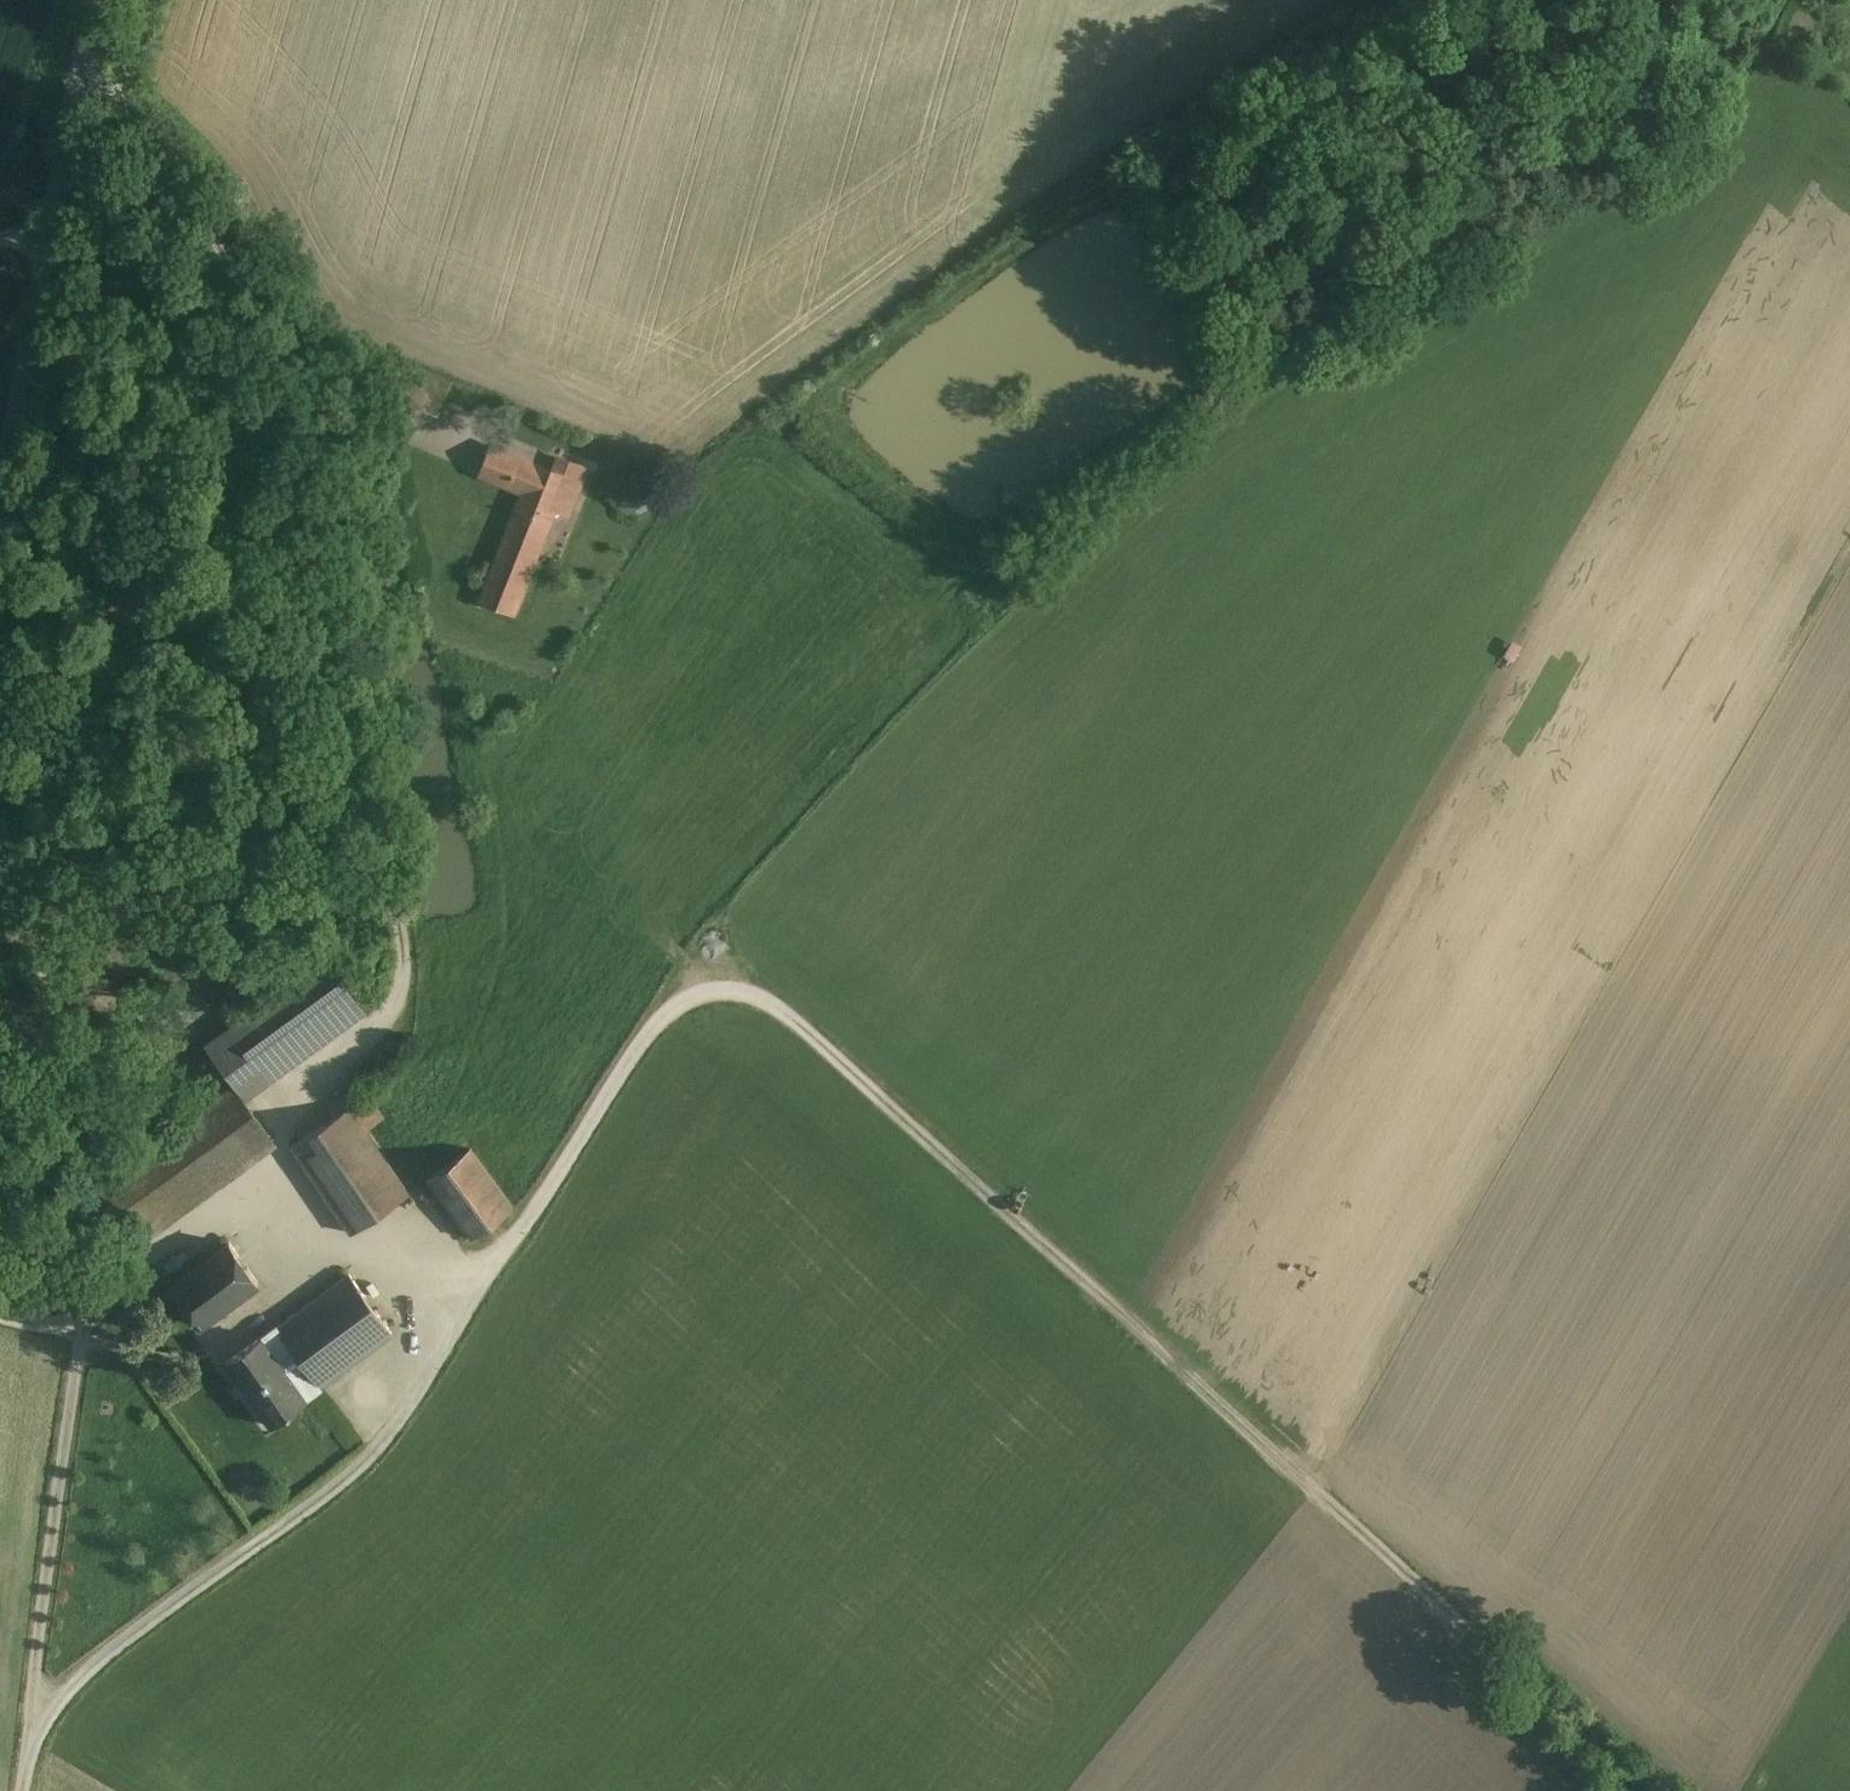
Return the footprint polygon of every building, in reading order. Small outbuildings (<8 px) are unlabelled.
[(525,491),(482,596),(514,609),(557,504),(570,509),(586,469),(559,458),(554,471),(493,446),(482,473),(525,491)] [(171,1224),(286,1142),(245,1084),(129,1166),(171,1224)] [(303,1142),(361,1227),(420,1188),(377,1124),(394,1113),(379,1091),(303,1142)] [(433,1172),(479,1237),(523,1207),(477,1141),(433,1172)] [(203,1334),(275,1283),(237,1230),(165,1281),(203,1334)] [(277,1325),(322,1387),(394,1335),(349,1273),(277,1325)] [(271,1424),(322,1387),(277,1325),(226,1362),(271,1424)]
